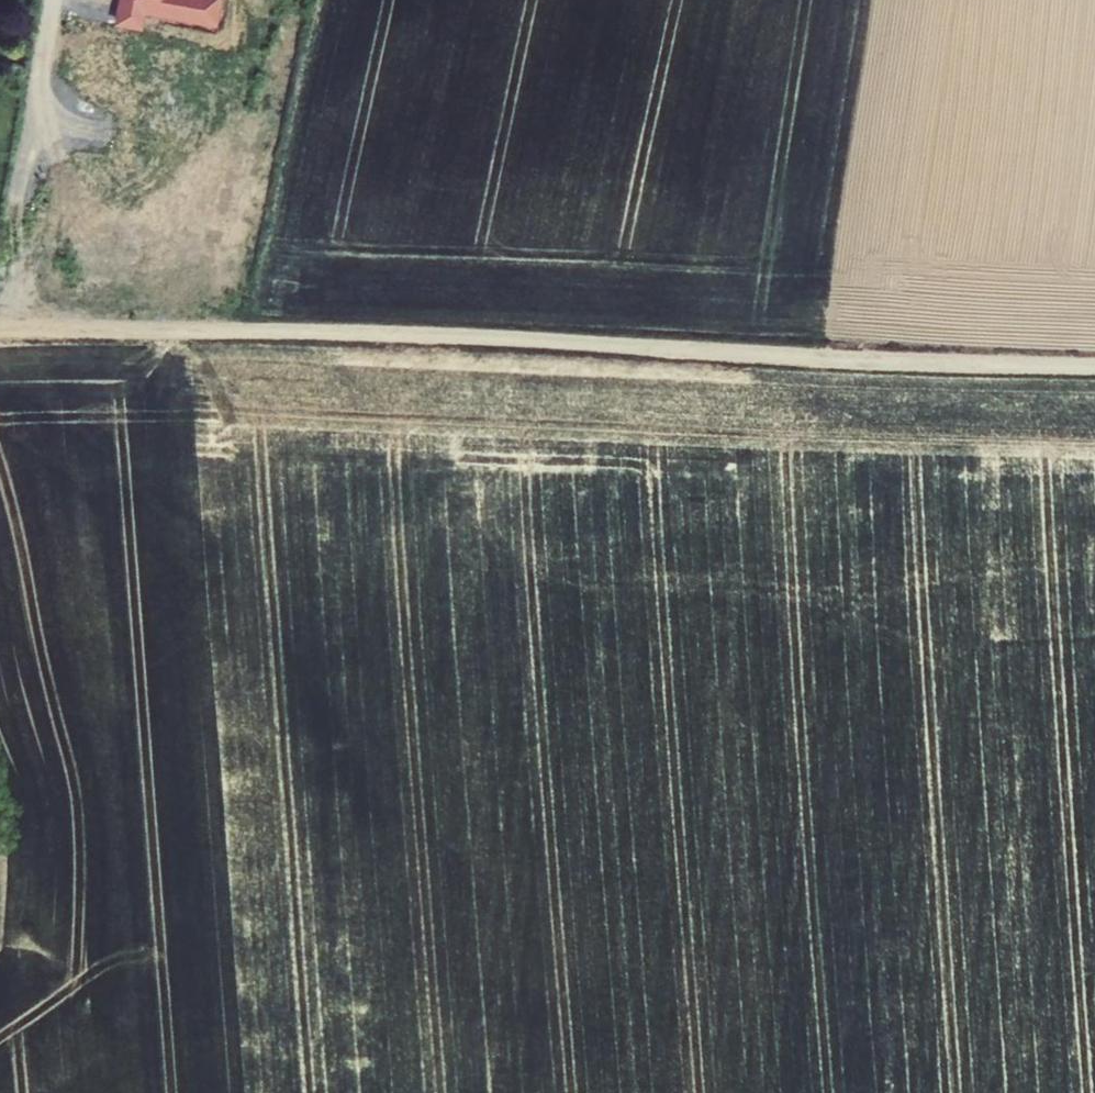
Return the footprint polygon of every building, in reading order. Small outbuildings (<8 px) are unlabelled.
[(113,24),(143,30),(146,14),(217,29),(223,0),(118,0),(113,24)]
